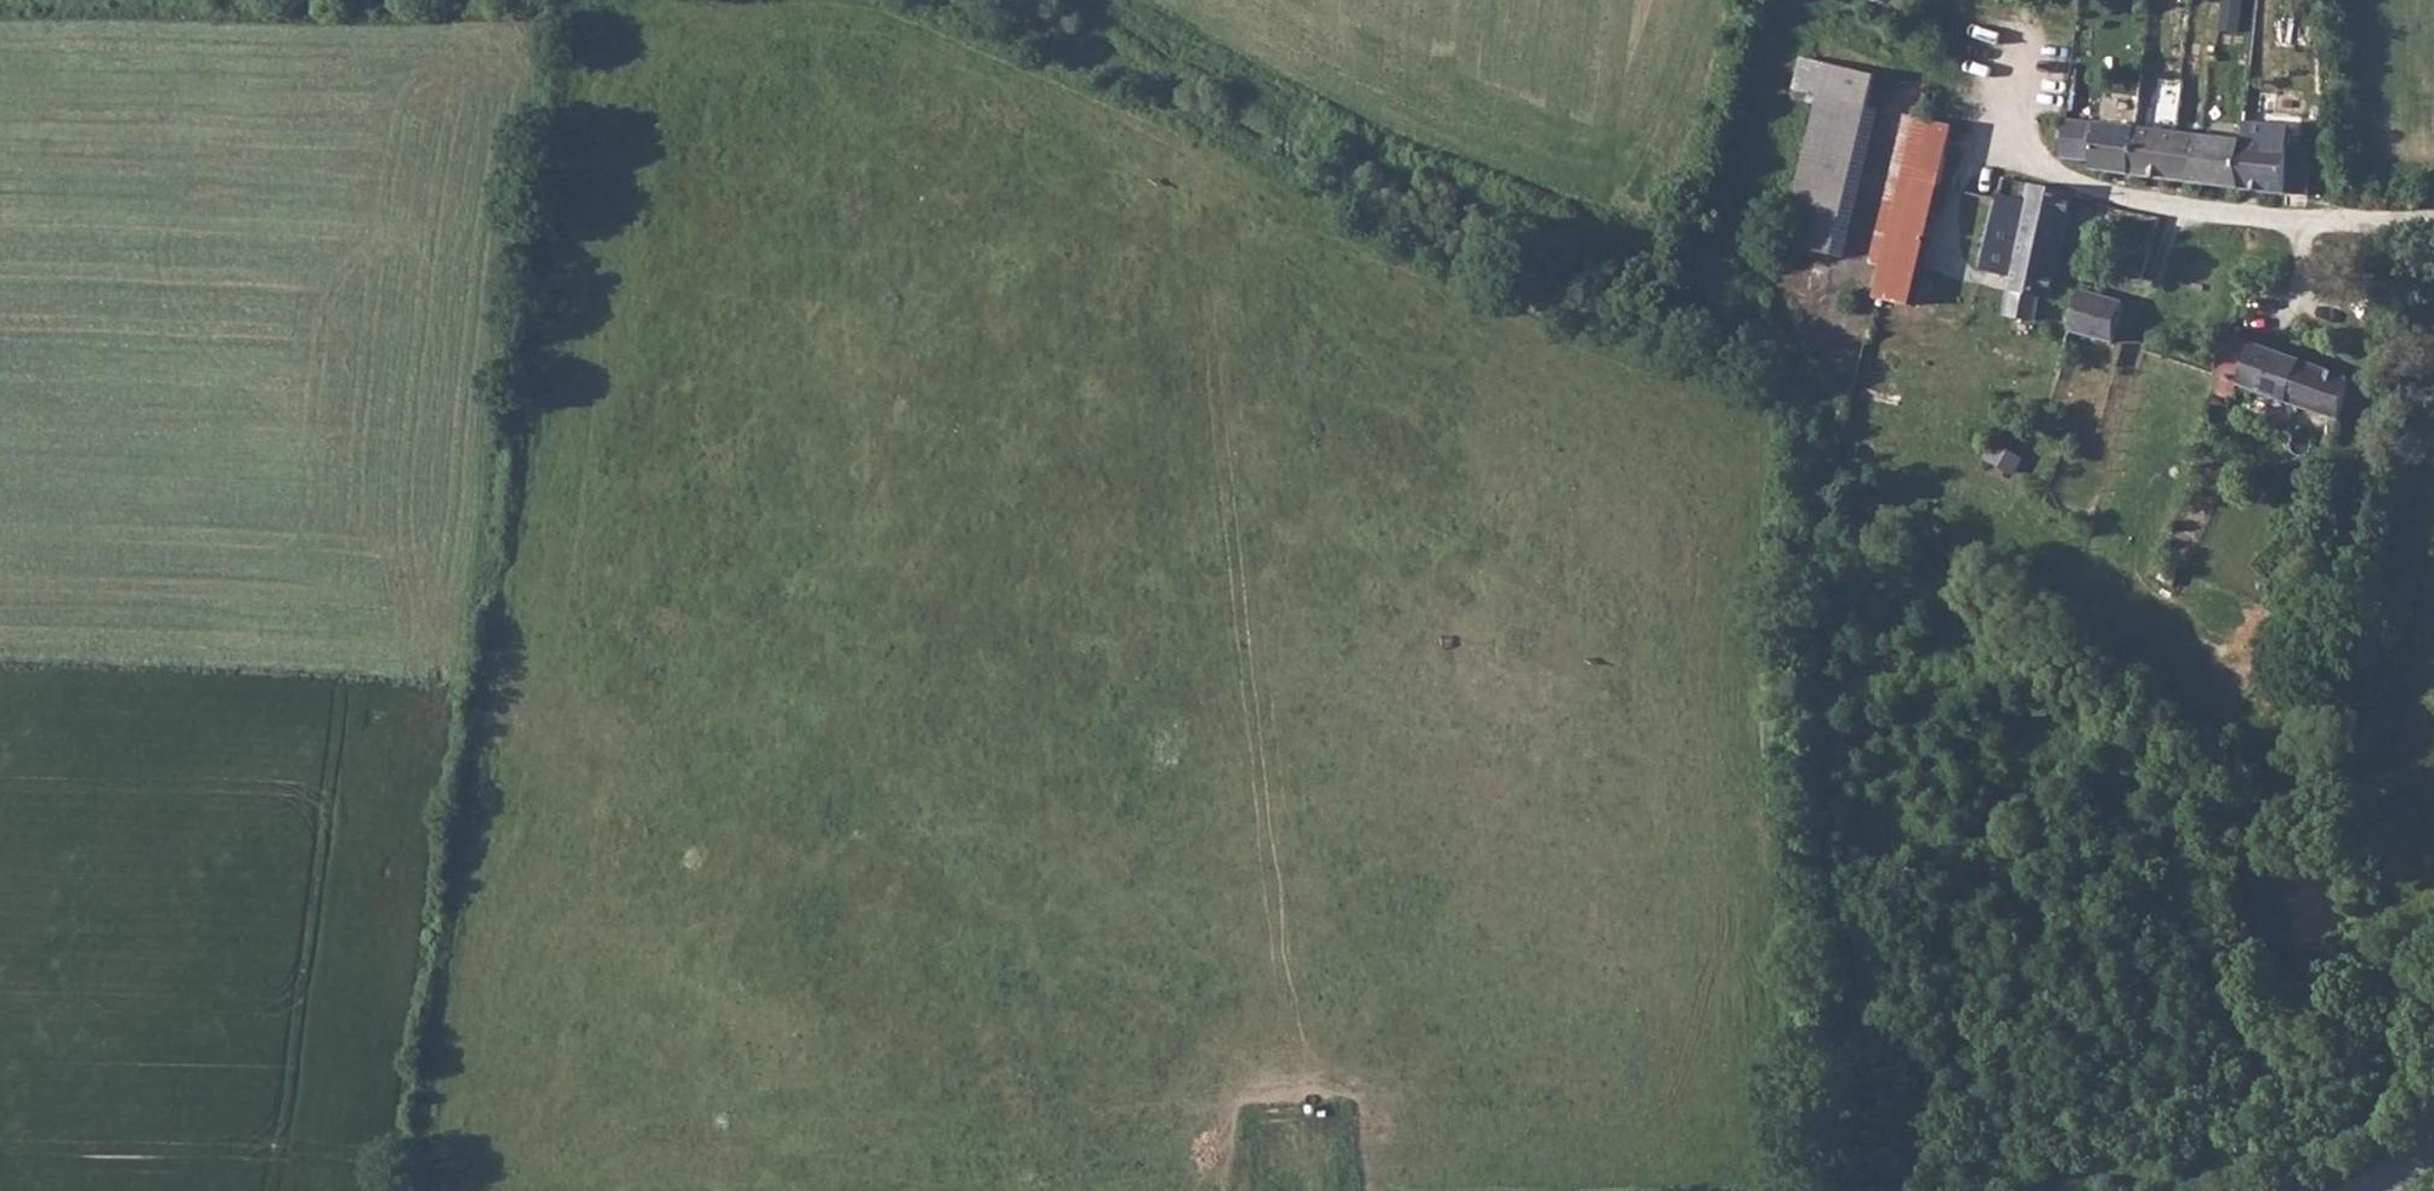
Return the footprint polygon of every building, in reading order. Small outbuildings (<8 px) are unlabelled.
[(1843,104),(1773,90),(1764,133),(1783,136),(1757,279),(1806,290),(1843,104)] [(1919,119),(1879,300),(1914,307),(1941,189),(1954,127),(1919,119)] [(2290,163),(2290,145),(2101,123),(2069,119),(2064,156),(2097,160),(2096,170),(2289,195),(2290,163)] [(2311,163),(2290,163),(2289,195),(2310,196),(2311,163)] [(1999,201),(1983,271),(2012,277),(2009,290),(2012,292),(2009,307),(2007,316),(2008,317),(2036,322),(2041,298),(2053,301),(2076,193),(2032,184),(2028,204),(2000,198),(1999,201)] [(1941,189),(1914,307),(1970,320),(1983,271),(1999,201),(1941,189)] [(2071,331),(2116,343),(2125,304),(2082,291),(2071,331)] [(2337,395),(2342,371),(2216,335),(2207,377),(2203,394),(2209,404),(2224,406),(2230,404),(2237,390),(2333,417),(2337,395)]
